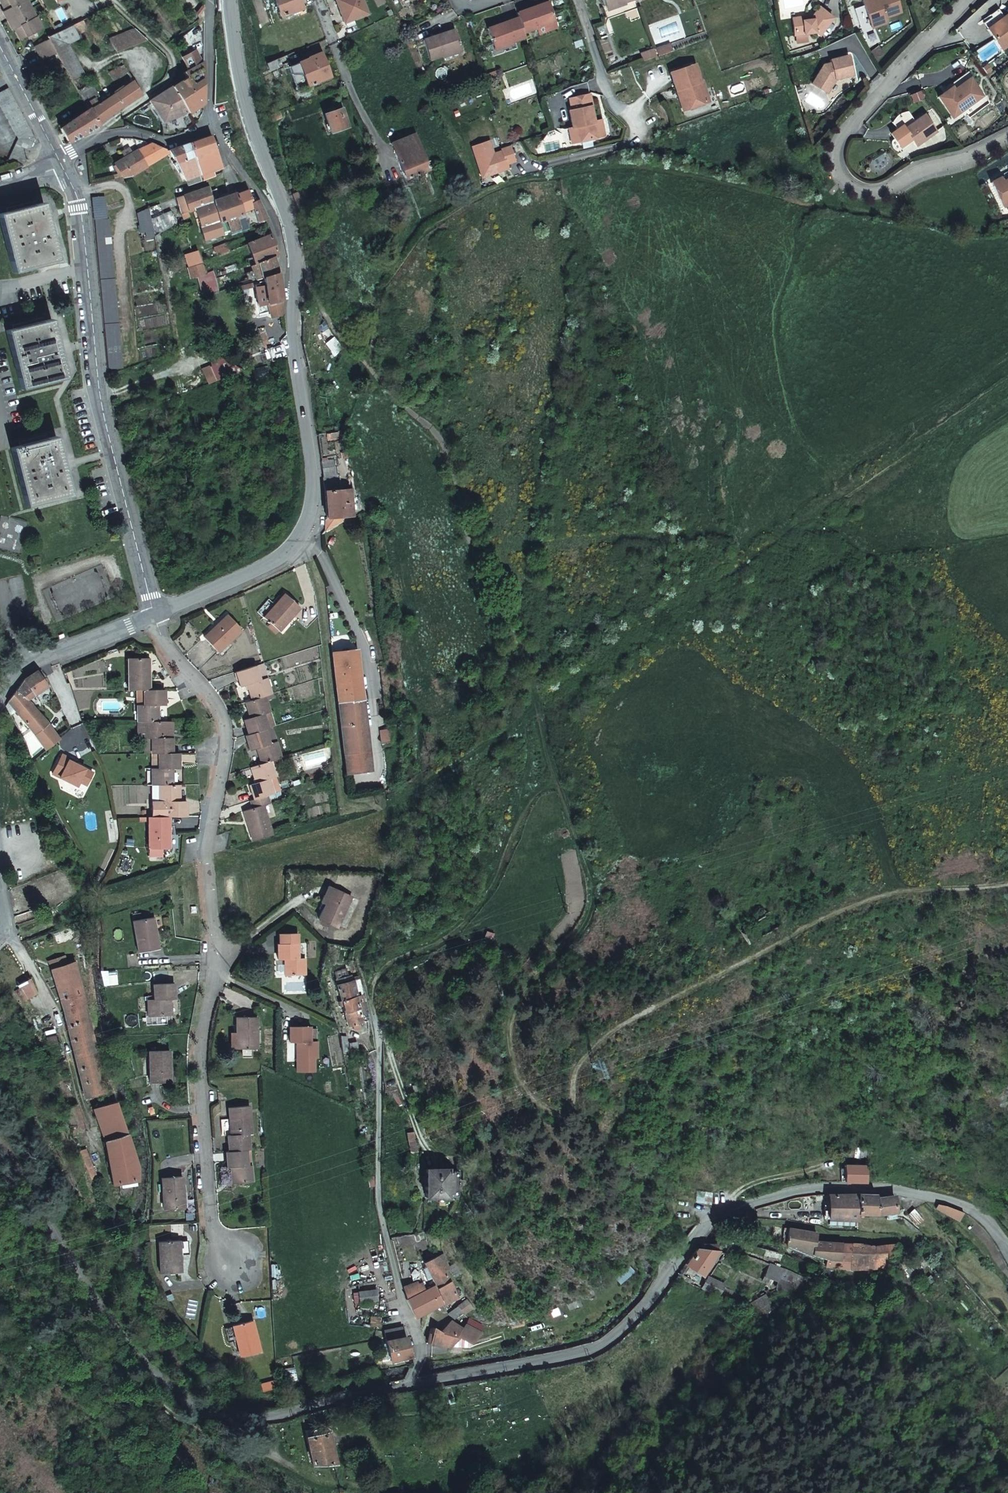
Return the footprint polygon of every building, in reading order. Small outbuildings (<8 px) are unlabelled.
[(10,19),(31,8),(27,0),(0,0),(10,19)] [(281,16),(303,8),(300,0),(275,0),(281,16)] [(339,12),(343,24),(367,15),(361,0),(337,0),(341,11),(339,12)] [(642,2),(642,0),(606,0),(610,9),(620,6),(621,9),(642,2)] [(863,4),(871,27),(885,22),(902,15),(896,0),(874,0),(863,4)] [(553,6),(521,16),(522,20),(527,35),(539,31),(541,36),(560,30),(558,21),(553,6)] [(31,8),(10,19),(21,39),(41,28),(31,8)] [(820,38),(834,20),(819,9),(811,19),(807,20),(805,18),(792,20),(794,38),(815,35),(820,38)] [(983,24),(988,31),(1002,21),(997,14),(983,24)] [(988,31),(1003,52),(1007,48),(1007,17),(1002,21),(988,31)] [(48,36),(49,37),(53,44),(54,46),(64,41),(87,29),(83,20),(57,32),(48,36)] [(527,35),(522,20),(490,31),(495,47),(507,43),(508,47),(529,40),(527,35)] [(885,22),(871,27),(872,31),(886,26),(885,22)] [(116,52),(144,38),(139,33),(133,27),(109,39),(116,52)] [(431,61),(452,54),(451,51),(462,47),(457,30),(425,41),(431,61)] [(53,44),(49,37),(35,45),(39,51),(53,44)] [(81,72),(64,41),(54,46),(57,51),(58,53),(71,77),(81,72)] [(508,49),(508,47),(507,43),(495,47),(497,52),(508,49)] [(53,44),(39,51),(43,58),(57,51),(54,46),(53,44)] [(451,51),(452,54),(453,56),(464,52),(462,47),(451,51)] [(662,61),(676,56),(674,49),(659,54),(662,61)] [(181,57),(188,70),(189,70),(201,63),(194,50),(181,57)] [(307,58),(307,59),(308,61),(322,56),(320,53),(307,58)] [(644,59),(647,66),(659,62),(657,54),(644,59)] [(285,56),(266,64),(268,70),(284,64),(287,63),(287,62),(285,56)] [(307,59),(288,66),(297,89),(329,76),(322,56),(308,61),(307,59)] [(823,68),(812,86),(826,95),(832,86),(831,83),(853,78),(848,58),(830,63),(831,66),(823,68)] [(172,87),(188,112),(189,113),(204,103),(204,98),(203,83),(203,66),(203,62),(201,63),(189,70),(188,70),(185,73),(187,77),(172,87)] [(130,75),(125,66),(121,69),(119,66),(108,73),(114,83),(127,78),(126,77),(130,75)] [(697,70),(673,78),(678,96),(684,94),(690,115),(711,108),(705,87),(703,88),(697,70)] [(87,103),(96,98),(100,96),(88,75),(74,82),(87,103)] [(955,92),(972,81),(968,76),(952,87),(953,90),(955,92)] [(985,99),(972,81),(955,92),(953,90),(939,100),(954,121),(985,99)] [(26,164),(34,136),(6,85),(0,88),(0,106),(18,138),(11,160),(26,164)] [(91,110),(99,125),(112,118),(129,104),(142,94),(136,85),(104,102),(100,105),(96,98),(87,103),(91,110)] [(162,94),(150,101),(164,123),(188,112),(172,87),(162,94)] [(684,94),(678,96),(684,116),(690,115),(684,94)] [(591,97),(571,101),(574,113),(571,113),(575,130),(576,130),(579,144),(606,138),(602,122),(596,123),(593,109),(594,109),(591,97)] [(348,126),(341,107),(324,113),(331,132),(348,126)] [(68,142),(99,125),(91,110),(76,119),(60,128),(68,142)] [(271,121),(281,118),(279,111),(269,115),(271,121)] [(937,135),(925,117),(905,132),(917,149),(937,135)] [(576,130),(575,130),(570,131),(573,145),(579,144),(576,130)] [(390,144),(403,179),(427,170),(414,135),(390,144)] [(211,137),(189,144),(199,175),(211,171),(222,168),(211,137)] [(518,163),(513,147),(504,150),(506,156),(497,159),(492,142),(475,148),(484,178),(511,170),(510,165),(518,163)] [(136,151),(145,167),(166,155),(165,150),(151,143),(136,151)] [(189,144),(168,151),(172,159),(169,161),(172,166),(175,165),(184,180),(189,178),(199,175),(189,144)] [(114,163),(122,176),(132,174),(145,167),(136,151),(114,163)] [(199,175),(189,178),(191,184),(201,180),(201,179),(199,175)] [(991,187),(993,190),(1007,183),(1007,178),(991,187)] [(993,190),(1004,211),(1007,209),(1007,183),(993,190)] [(216,188),(207,192),(212,204),(222,235),(230,232),(231,236),(249,230),(248,227),(241,208),(237,194),(216,201),(216,199),(228,194),(226,184),(216,188)] [(247,189),(245,186),(235,190),(237,194),(241,208),(252,203),(248,191),(247,189)] [(207,192),(206,188),(178,198),(182,211),(187,210),(188,212),(194,210),(212,204),(207,192)] [(300,212),(313,207),(306,191),(294,196),(300,212)] [(96,230),(97,240),(98,240),(106,318),(111,369),(124,367),(116,286),(109,218),(106,218),(103,197),(92,198),(96,230)] [(257,201),(252,203),(257,223),(266,219),(257,201)] [(19,209),(0,214),(0,216),(14,272),(58,260),(43,202),(19,209)] [(212,204),(194,210),(204,241),(222,235),(212,204)] [(137,212),(140,233),(147,232),(152,230),(159,229),(160,232),(172,226),(175,224),(178,223),(180,222),(178,215),(170,219),(168,214),(160,216),(157,206),(148,208),(147,209),(137,212)] [(259,240),(247,244),(254,263),(273,257),(279,255),(271,235),(259,240)] [(241,239),(225,245),(228,251),(243,246),(241,239)] [(214,249),(216,255),(228,251),(225,245),(214,249)] [(254,263),(247,265),(248,270),(250,279),(277,274),(273,257),(254,263)] [(250,279),(248,270),(240,272),(243,281),(250,279)] [(260,305),(269,303),(282,301),(278,277),(277,274),(250,279),(252,286),(255,285),(260,305)] [(200,283),(204,297),(219,295),(217,287),(214,275),(207,275),(199,277),(200,283)] [(271,318),(284,316),(282,305),(282,301),(269,303),(271,318)] [(52,318),(8,329),(23,387),(67,375),(52,318)] [(203,369),(208,384),(216,381),(211,366),(203,369)] [(56,435),(11,446),(26,504),(70,493),(56,435)] [(323,532),(362,511),(357,487),(341,488),(341,476),(337,477),(336,466),(334,466),(334,459),(321,461),(325,492),(326,519),(324,520),(323,532)] [(283,594),(263,617),(277,630),(298,608),(283,594)] [(227,615),(203,636),(217,652),(241,630),(227,615)] [(332,653),(347,774),(373,770),(358,649),(332,653)] [(136,690),(148,690),(148,658),(127,658),(128,690),(136,690)] [(247,685),(251,700),(264,696),(270,694),(265,678),(259,680),(255,666),(235,672),(240,686),(247,685)] [(16,689),(25,697),(33,693),(41,685),(33,669),(32,669),(21,683),(16,689)] [(45,719),(36,708),(31,703),(25,697),(16,689),(7,702),(22,720),(36,737),(44,749),(56,736),(50,726),(45,719)] [(136,690),(137,722),(144,722),(158,722),(158,705),(164,705),(164,690),(148,690),(136,690)] [(264,696),(251,700),(245,702),(250,717),(243,719),(248,734),(264,729),(267,728),(263,713),(269,711),(264,696)] [(158,754),(173,754),(172,722),(158,722),(144,722),(137,722),(137,738),(144,738),(151,738),(151,754),(158,754)] [(256,749),(260,763),(270,760),(280,757),(275,741),(268,743),(264,729),(248,734),(245,735),(250,750),(256,749)] [(68,758),(69,756),(61,753),(53,773),(78,783),(80,778),(82,774),(89,777),(93,769),(75,761),(68,758)] [(158,785),(174,784),(173,768),(179,768),(179,753),(173,754),(158,754),(151,754),(151,768),(152,785),(158,785)] [(249,785),(253,800),(266,795),(279,791),(270,760),(260,763),(250,766),(255,783),(249,785)] [(151,817),(169,816),(186,816),(186,800),(180,800),(179,784),(174,784),(158,785),(159,801),(152,801),(151,817)] [(252,840),(271,833),(263,805),(268,803),(266,795),(253,800),(250,801),(252,808),(243,811),(252,840)] [(169,848),(169,816),(151,817),(147,817),(148,849),(162,849),(169,848)] [(162,857),(162,849),(148,849),(148,857),(162,857)] [(325,905),(332,890),(327,888),(320,903),(325,905)] [(351,898),(332,890),(325,905),(318,920),(337,929),(351,898)] [(152,919),(132,922),(136,953),(156,950),(152,919)] [(297,945),(276,945),(277,961),(283,961),(284,976),(304,976),(304,958),(297,959),(297,945)] [(84,1098),(105,1093),(90,1030),(74,964),(68,965),(67,962),(54,965),(55,969),(50,970),(64,1020),(84,1098)] [(359,988),(356,978),(350,980),(348,975),(334,980),(340,1001),(361,995),(359,988)] [(147,1001),(147,1017),(168,1016),(168,1000),(173,1000),(173,984),(152,986),(152,1001),(147,1001)] [(361,995),(340,1001),(337,1001),(339,1007),(341,1006),(347,1025),(353,1024),(354,1028),(360,1026),(359,1022),(369,1019),(361,995)] [(256,1049),(255,1032),(255,1017),(235,1018),(235,1050),(256,1049)] [(295,1060),(299,1060),(316,1060),(316,1043),(309,1043),(309,1028),(289,1028),(289,1044),(295,1043),(295,1060)] [(339,1036),(343,1053),(349,1053),(349,1056),(357,1054),(355,1042),(348,1043),(347,1037),(339,1036)] [(168,1051),(147,1052),(148,1083),(168,1082),(168,1051)] [(40,1060),(44,1068),(49,1066),(46,1058),(40,1060)] [(316,1060),(299,1060),(299,1069),(316,1068),(316,1060)] [(138,1163),(130,1142),(116,1102),(93,1108),(102,1137),(111,1184),(135,1180),(138,1163)] [(64,1109),(73,1132),(85,1127),(75,1105),(64,1109)] [(226,1137),(227,1152),(245,1150),(248,1150),(247,1135),(250,1135),(248,1108),(228,1109),(230,1136),(226,1137)] [(84,1147),(78,1149),(80,1153),(91,1179),(97,1177),(84,1147)] [(842,1155),(842,1158),(864,1157),(864,1147),(853,1147),(853,1150),(844,1150),(844,1155),(842,1155)] [(245,1150),(227,1152),(224,1152),(225,1169),(228,1168),(230,1184),(250,1183),(249,1166),(246,1166),(245,1150)] [(843,1182),(863,1183),(864,1166),(844,1166),(844,1170),(840,1170),(839,1183),(843,1182)] [(423,1174),(423,1187),(423,1190),(423,1202),(447,1202),(447,1200),(456,1200),(456,1189),(458,1188),(458,1175),(447,1175),(447,1174),(423,1174)] [(180,1177),(160,1179),(162,1210),(182,1209),(180,1177)] [(856,1215),(856,1195),(828,1195),(828,1219),(856,1221),(856,1215)] [(856,1195),(856,1215),(876,1215),(893,1211),(893,1196),(874,1198),(874,1195),(856,1195)] [(679,1196),(677,1203),(687,1206),(689,1200),(679,1196)] [(935,1208),(958,1221),(962,1213),(944,1206),(936,1204),(935,1208)] [(673,1211),(685,1214),(687,1208),(675,1205),(673,1211)] [(823,1268),(837,1269),(851,1271),(868,1270),(882,1268),(882,1258),(885,1258),(899,1255),(897,1243),(874,1247),(814,1242),(814,1234),(786,1228),(784,1238),(781,1237),(809,1257),(823,1260),(823,1268)] [(177,1242),(156,1243),(158,1274),(179,1273),(177,1242)] [(701,1275),(716,1251),(696,1249),(685,1266),(701,1275)] [(443,1304),(456,1299),(443,1269),(447,1267),(443,1259),(438,1261),(438,1260),(425,1266),(436,1290),(443,1304)] [(796,1277),(783,1271),(778,1281),(792,1287),(796,1277)] [(427,1310),(443,1304),(436,1290),(420,1295),(417,1284),(415,1285),(414,1277),(401,1280),(404,1288),(403,1288),(406,1301),(414,1317),(427,1310)] [(474,1310),(467,1302),(447,1316),(452,1318),(474,1310)] [(250,1322),(230,1327),(237,1357),(258,1352),(250,1322)] [(450,1346),(466,1353),(467,1351),(470,1354),(474,1349),(471,1346),(480,1334),(466,1326),(462,1329),(450,1322),(440,1332),(433,1329),(432,1335),(429,1335),(426,1343),(428,1343),(450,1346)] [(384,1331),(389,1361),(393,1359),(409,1356),(405,1337),(403,1328),(384,1331)] [(278,1385),(281,1384),(287,1384),(286,1377),(293,1377),(292,1366),(277,1366),(278,1382),(261,1385),(262,1390),(279,1389),(278,1385)] [(312,1466),(333,1461),(325,1424),(310,1427),(312,1432),(304,1434),(312,1466)]
